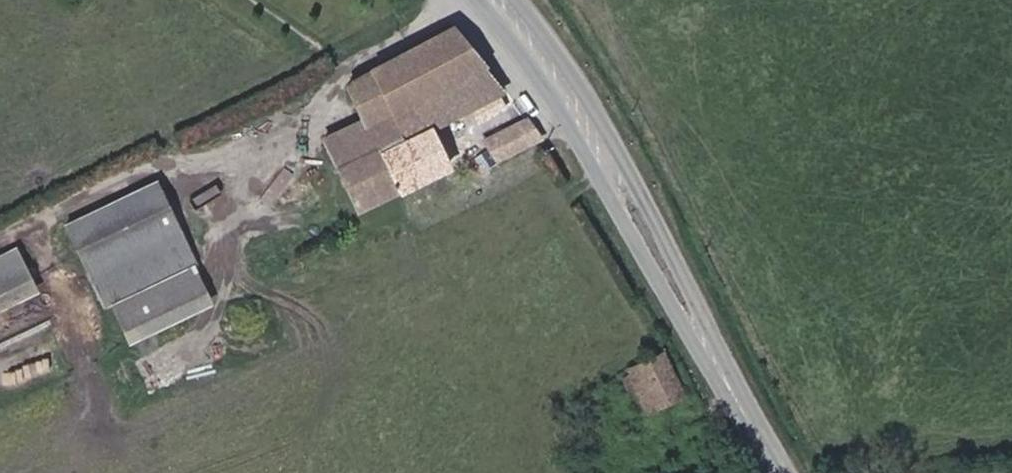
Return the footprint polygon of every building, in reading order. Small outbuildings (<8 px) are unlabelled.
[(415,207),(470,180),(446,130),(431,101),(502,70),(476,35),(468,27),(379,70),(410,133),(383,145),(415,207)] [(352,83),(368,119),(383,145),(410,133),(379,70),(352,83)] [(446,130),(478,116),(520,97),(502,70),(431,101),(446,130)] [(527,109),(520,97),(478,116),(485,129),(527,109)] [(348,161),(383,145),(368,119),(336,134),(348,161)] [(535,121),(490,143),(501,166),(550,143),(535,121)] [(376,226),(415,207),(383,145),(348,161),(376,226)] [(70,230),(91,277),(183,231),(163,185),(70,230)] [(183,231),(91,277),(94,284),(187,239),(183,231)] [(116,310),(194,271),(200,268),(187,239),(94,284),(107,313),(116,310)] [(294,266),(306,260),(299,247),(288,252),(294,266)] [(206,299),(194,271),(116,310),(129,337),(206,299)] [(0,282),(0,309),(11,304),(0,282)] [(655,409),(686,395),(665,358),(634,373),(655,409)] [(683,461),(664,469),(666,472),(688,472),(683,461)]
